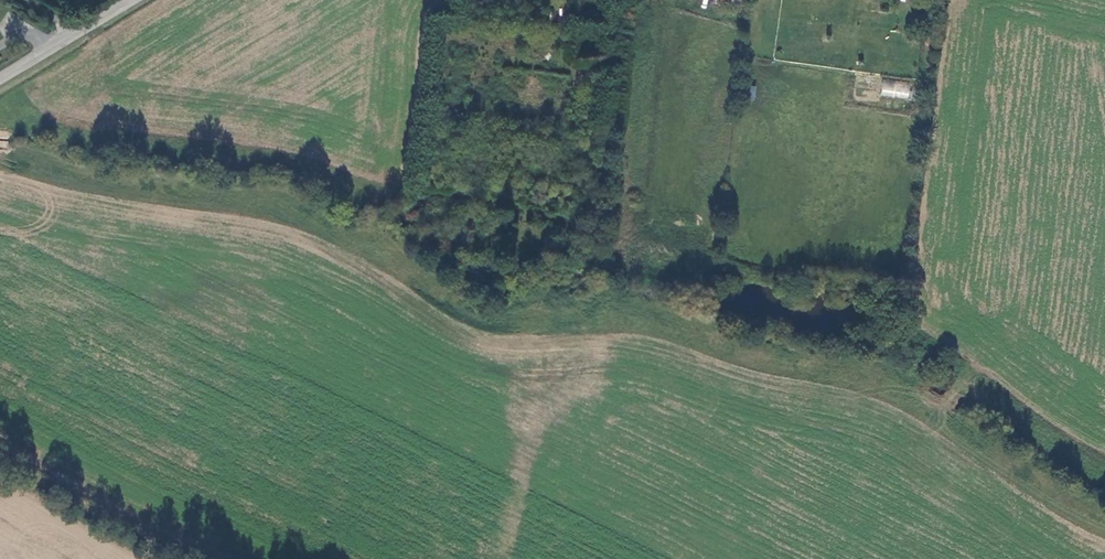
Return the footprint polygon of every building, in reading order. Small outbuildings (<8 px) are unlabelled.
[(881,96),(909,98),(910,81),(882,79),(881,96)]
